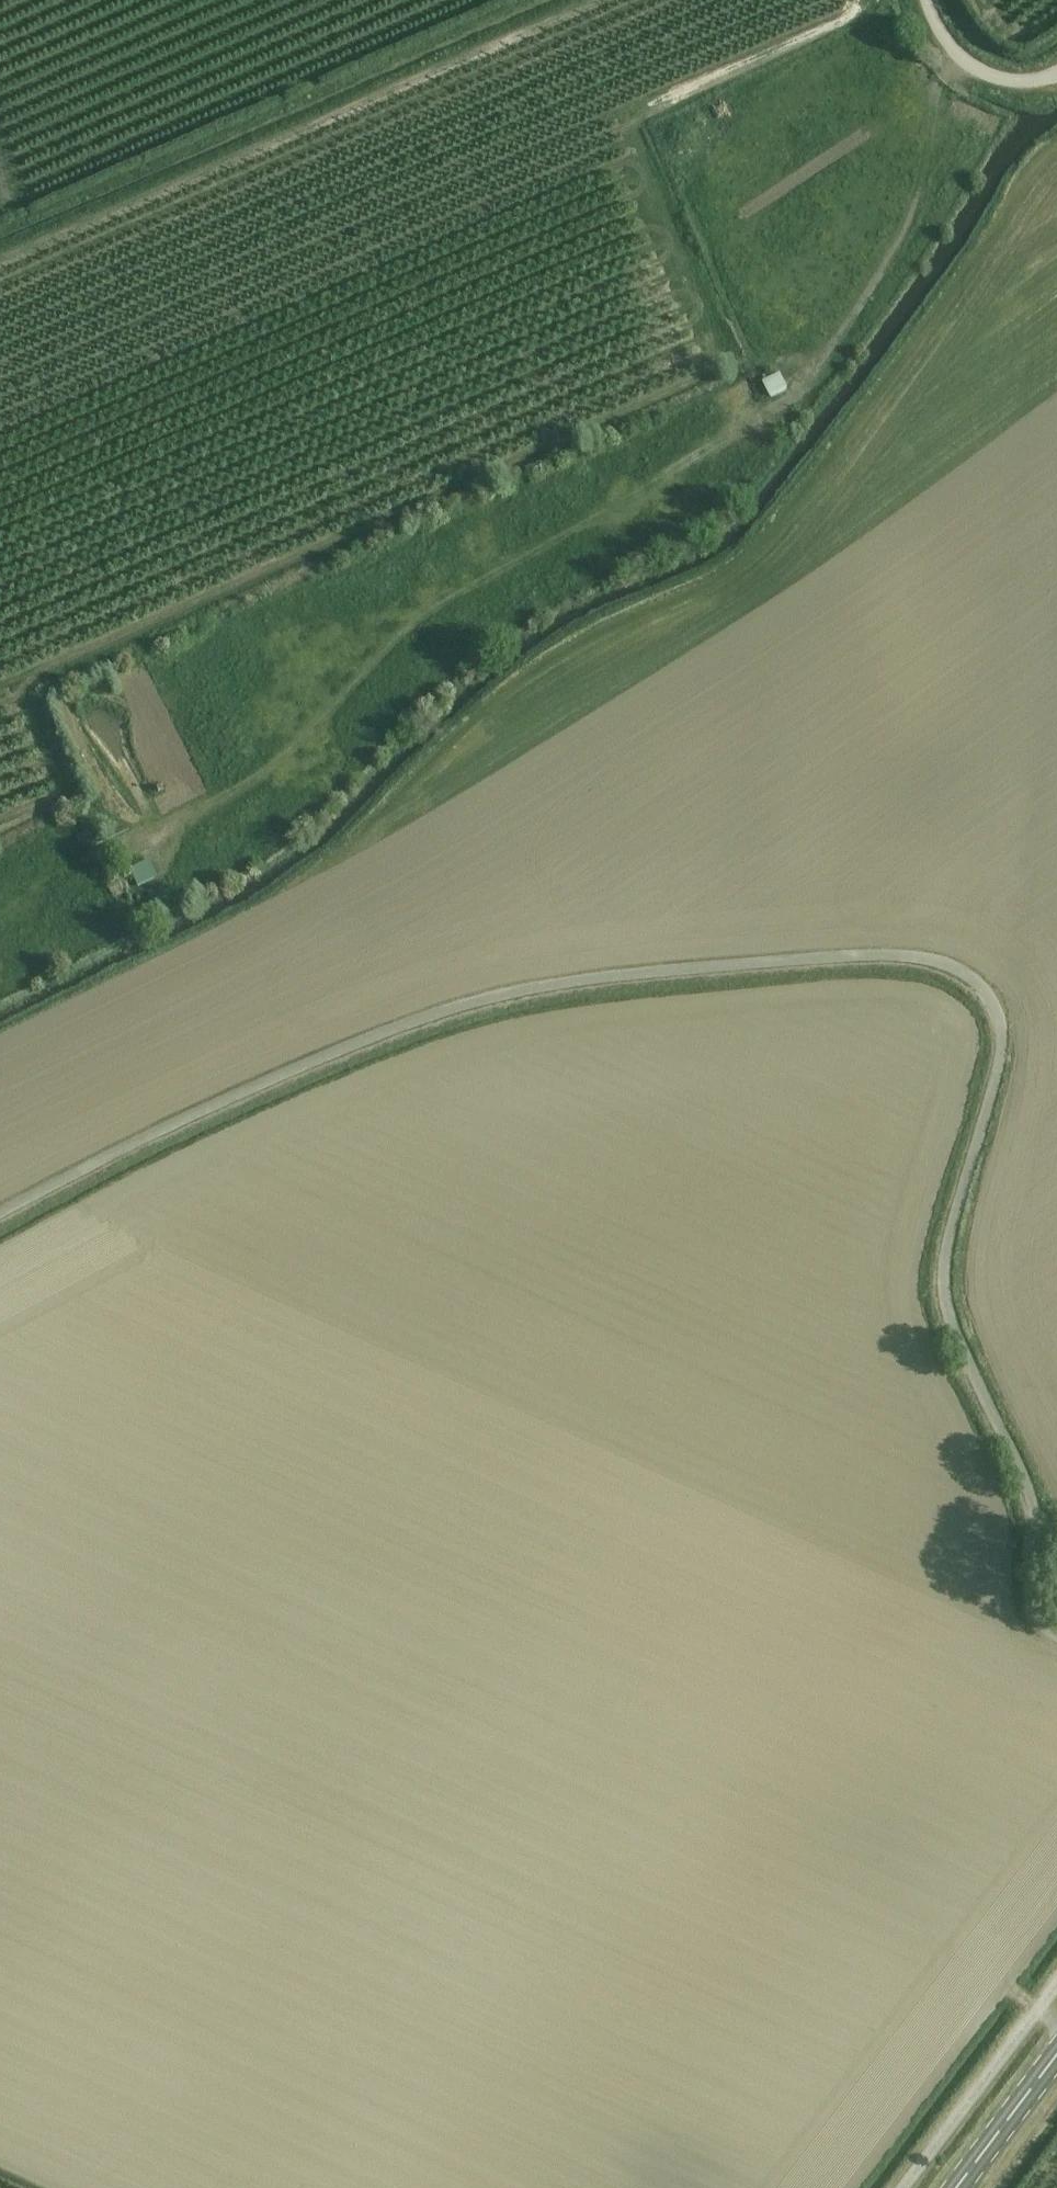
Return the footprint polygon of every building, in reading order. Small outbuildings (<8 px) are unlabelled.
[(780,369),(766,376),(772,390),(787,384),(780,369)]
